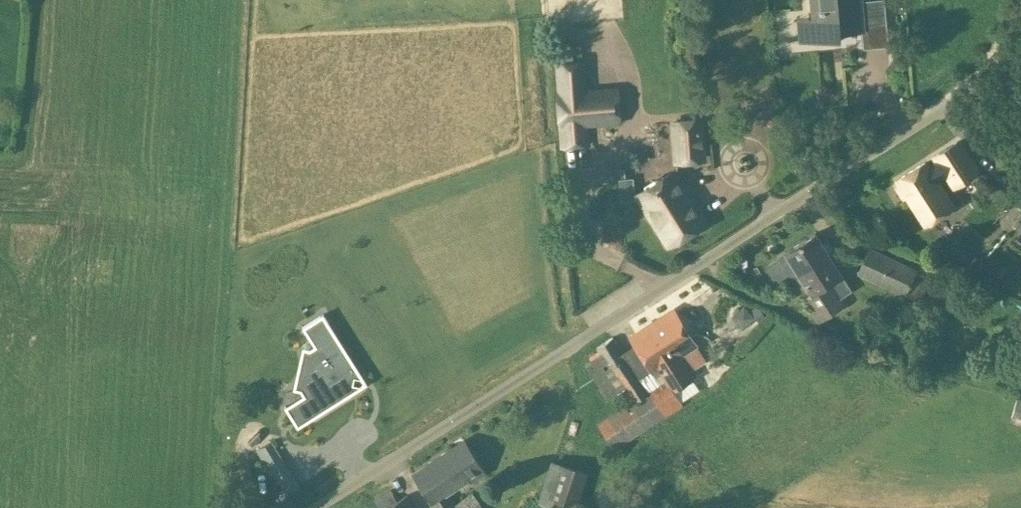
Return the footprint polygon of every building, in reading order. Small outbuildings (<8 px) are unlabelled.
[(862,1),(862,0),(812,0),(816,41),(840,39),(840,34),(862,31),(861,21),(887,18),(885,0),(874,0),(862,1)] [(586,60),(555,62),(561,148),(590,146),(588,126),(622,123),(619,87),(588,90),(586,60)] [(670,121),(673,164),(706,161),(703,119),(670,121)] [(910,192),(921,209),(930,223),(950,210),(934,185),(948,176),(954,185),(976,171),(958,143),(936,158),(937,160),(930,164),(931,166),(924,170),(923,169),(903,182),(905,185),(901,187),(906,194),(910,192)] [(626,166),(610,167),(612,178),(627,177),(626,166)] [(674,173),(638,196),(668,244),(705,221),(674,173)] [(620,200),(635,199),(634,176),(619,177),(620,200)] [(804,297),(805,297),(806,298),(805,298),(819,321),(844,305),(840,298),(852,291),(816,234),(786,253),(786,254),(779,258),(804,297)] [(917,271),(918,268),(870,246),(857,274),(904,296),(904,295),(919,302),(931,277),(917,271)] [(744,328),(755,316),(743,304),(731,317),(744,328)] [(620,393),(627,404),(667,379),(674,391),(695,378),(679,354),(694,344),(674,312),(632,338),(636,344),(624,353),(613,338),(595,350),(599,355),(585,365),(599,387),(598,388),(608,402),(620,393)] [(302,409),(291,416),(298,427),(309,419),(347,395),(354,391),(354,390),(354,389),(353,390),(349,383),(350,376),(357,372),(358,372),(359,371),(358,371),(354,364),(328,322),(323,314),(303,327),(308,335),(314,345),(319,353),(314,356),(308,355),(301,383),(308,385),(311,390),(303,395),(296,400),(302,409)] [(667,379),(627,404),(598,422),(615,449),(683,405),(681,402),(674,391),(667,379)] [(1020,418),(1020,398),(1016,397),(1012,416),(1020,418)] [(448,493),(469,480),(471,483),(485,474),(464,441),(413,473),(432,503),(431,504),(433,507),(483,507),(472,493),(455,505),(448,493)] [(270,443),(257,451),(266,467),(269,465),(275,474),(287,496),(299,488),(276,451),(275,451),(270,443)] [(589,472),(578,469),(581,461),(570,457),(567,465),(552,460),(538,502),(557,507),(577,507),(589,472)] [(378,507),(414,507),(407,496),(398,501),(391,490),(374,500),(378,507)]
